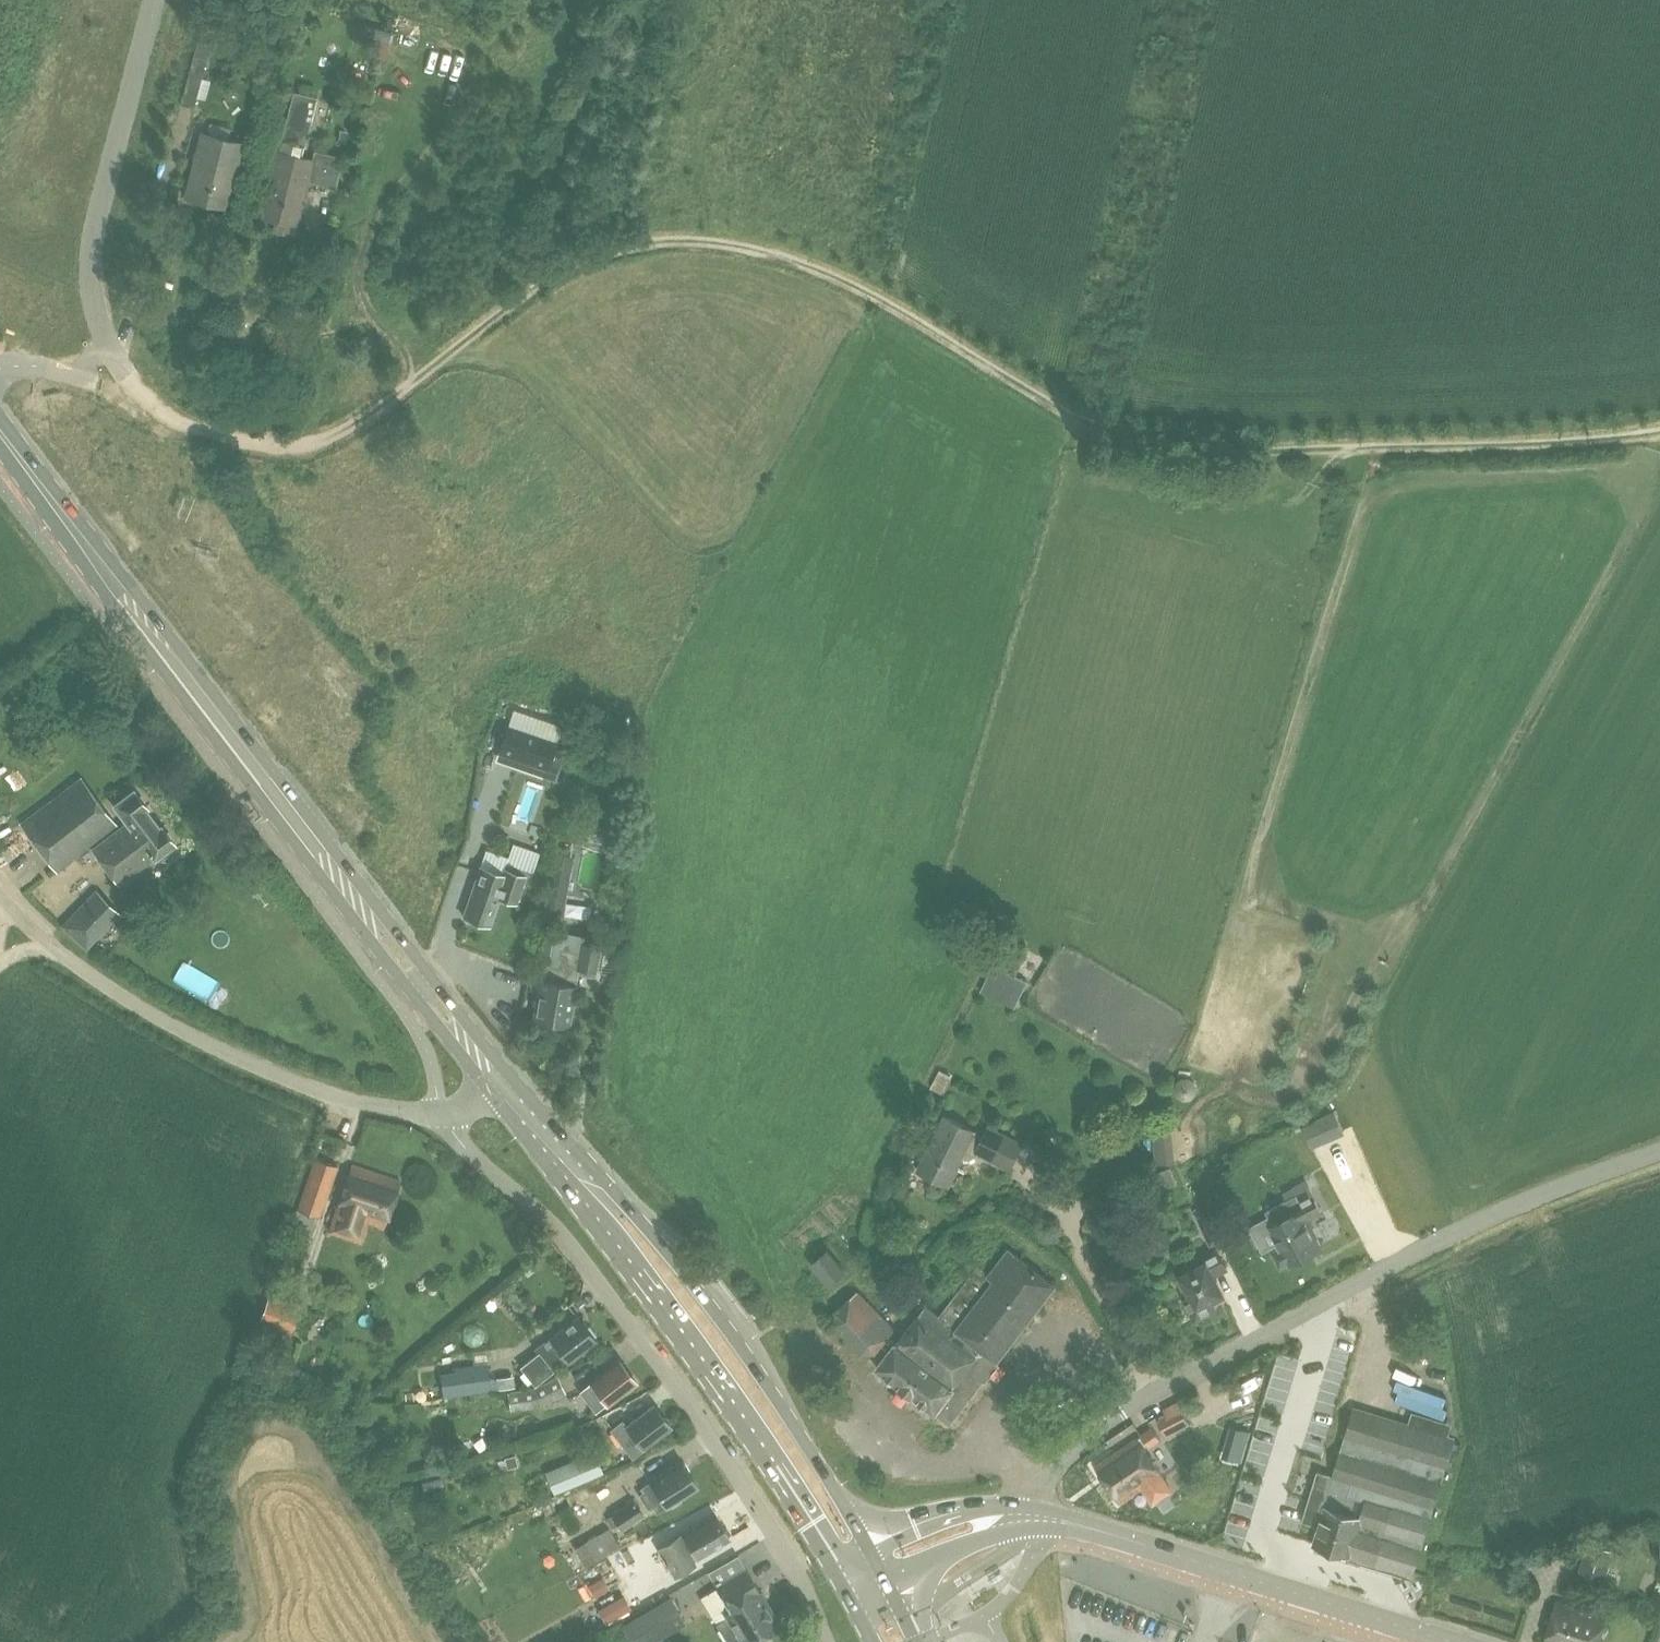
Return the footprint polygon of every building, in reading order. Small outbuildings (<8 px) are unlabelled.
[(364,23),(361,34),(382,40),(388,41),(391,31),(385,29),(364,23)] [(210,43),(197,40),(180,103),(194,107),(210,43)] [(274,149),(258,214),(297,223),(307,180),(335,187),(343,157),(314,150),(312,159),(301,156),(311,118),(315,100),(316,97),(311,95),(298,92),(294,91),(279,150),(274,149)] [(243,143),(201,132),(185,195),(227,206),(243,143)] [(555,778),(566,744),(507,724),(498,751),(548,768),(545,775),(555,778)] [(19,823),(57,872),(118,825),(80,775),(19,823)] [(92,848),(119,883),(173,842),(161,826),(159,828),(144,808),(146,807),(133,790),(115,804),(127,821),(92,848)] [(463,915),(490,924),(499,896),(516,902),(525,875),(530,876),(539,852),(513,843),(508,855),(486,848),(463,915)] [(562,923),(574,856),(554,852),(546,893),(542,920),(562,923)] [(61,924),(87,949),(121,913),(96,888),(79,904),(61,924)] [(533,1017),(569,1024),(578,969),(596,972),(600,945),(589,943),(590,937),(587,935),(553,929),(548,961),(543,960),(533,1017)] [(1015,970),(1027,945),(1015,939),(1003,964),(1015,970)] [(981,990),(1014,1006),(1027,981),(993,964),(981,990)] [(931,1086),(941,1091),(948,1078),(938,1073),(931,1086)] [(1335,1112),(1295,1130),(1308,1158),(1328,1149),(1335,1165),(1355,1156),(1335,1112)] [(918,1170),(948,1185),(957,1167),(955,1166),(961,1154),(969,1158),(976,1154),(977,1152),(1009,1167),(1022,1142),(988,1125),(983,1136),(974,1132),(975,1130),(945,1115),(918,1170)] [(1175,1160),(1173,1127),(1154,1128),(1156,1162),(1175,1160)] [(289,1228),(313,1236),(320,1216),(339,1165),(314,1156),(296,1208),(289,1228)] [(329,1230),(360,1241),(367,1221),(384,1227),(400,1180),(351,1163),(329,1230)] [(1175,1184),(1169,1167),(1155,1173),(1162,1190),(1175,1184)] [(1273,1251),(1281,1266),(1318,1246),(1307,1226),(1312,1223),(1309,1218),(1321,1211),(1305,1181),(1283,1192),(1287,1199),(1267,1210),(1275,1224),(1273,1226),(1283,1246),(1273,1251)] [(809,1263),(828,1285),(846,1269),(828,1247),(809,1263)] [(936,1411),(950,1422),(997,1360),(1055,1283),(1008,1247),(988,1273),(977,1264),(939,1314),(927,1305),(898,1344),(895,1342),(877,1367),(905,1389),(935,1412),(936,1411)] [(1184,1295),(1194,1313),(1214,1302),(1212,1298),(1222,1293),(1212,1274),(1226,1267),(1216,1249),(1202,1256),(1205,1262),(1181,1275),(1190,1292),(1184,1295)] [(862,1352),(876,1352),(889,1336),(895,1328),(859,1290),(836,1309),(835,1323),(862,1352)] [(259,1332),(285,1342),(289,1333),(291,1334),(302,1306),(269,1294),(259,1321),(263,1323),(259,1332)] [(577,1316),(550,1338),(555,1343),(540,1355),(538,1352),(519,1367),(534,1385),(553,1370),(549,1366),(563,1355),(568,1361),(596,1339),(577,1316)] [(581,1391),(596,1410),(607,1401),(609,1403),(636,1381),(618,1358),(591,1380),(592,1382),(581,1391)] [(456,1374),(441,1377),(444,1397),(492,1390),(488,1366),(456,1370),(456,1374)] [(512,1377),(497,1379),(498,1389),(514,1387),(512,1377)] [(508,1393),(510,1407),(515,1406),(538,1401),(564,1389),(558,1377),(533,1388),(513,1393),(512,1392),(508,1393)] [(1159,1420),(1167,1436),(1190,1423),(1178,1400),(1164,1407),(1166,1412),(1159,1415),(1161,1419),(1159,1420)] [(611,1428),(632,1455),(670,1426),(653,1404),(626,1425),(623,1420),(611,1428)] [(1352,1551),(1413,1569),(1447,1458),(1455,1460),(1461,1442),(1448,1438),(1452,1423),(1412,1411),(1407,1426),(1353,1410),(1334,1474),(1318,1470),(1302,1520),(1319,1525),(1314,1542),(1332,1547),(1351,1553),(1352,1551)] [(1246,1446),(1250,1431),(1230,1425),(1226,1441),(1246,1446)] [(1141,1433),(1150,1447),(1161,1440),(1153,1426),(1141,1433)] [(1142,1487),(1153,1503),(1173,1490),(1137,1437),(1095,1465),(1120,1502),(1142,1487)] [(559,1490),(601,1472),(591,1450),(550,1468),(550,1469),(545,1472),(554,1492),(558,1490),(559,1490)] [(515,1454),(504,1457),(507,1467),(518,1464),(515,1454)] [(652,1506),(655,1511),(696,1485),(680,1461),(651,1480),(641,1487),(643,1490),(638,1493),(648,1508),(652,1506)] [(441,1475),(422,1480),(424,1488),(443,1484),(441,1475)] [(618,1524),(620,1529),(621,1529),(644,1514),(634,1498),(611,1513),(611,1514),(606,1518),(612,1527),(618,1524)] [(658,1547),(675,1575),(694,1563),(692,1560),(729,1538),(714,1513),(658,1547)] [(597,1533),(584,1541),(595,1560),(608,1552),(597,1533)] [(1575,1582),(1602,1590),(1615,1550),(1614,1550),(1617,1540),(1604,1536),(1601,1546),(1587,1542),(1575,1582)] [(623,1568),(640,1561),(633,1545),(617,1552),(623,1568)] [(780,1625),(759,1592),(761,1591),(746,1569),(717,1587),(720,1592),(719,1593),(727,1607),(721,1610),(725,1617),(716,1623),(727,1641),(753,1641),(780,1625)] [(701,1592),(722,1582),(717,1572),(695,1582),(701,1592)] [(602,1576),(588,1584),(595,1596),(609,1588),(602,1576)] [(606,1622),(631,1608),(623,1594),(598,1608),(606,1622)] [(672,1598),(623,1626),(632,1641),(648,1641),(685,1621),(672,1598)] [(1606,1615),(1557,1600),(1544,1641),(1598,1641),(1606,1615)]
